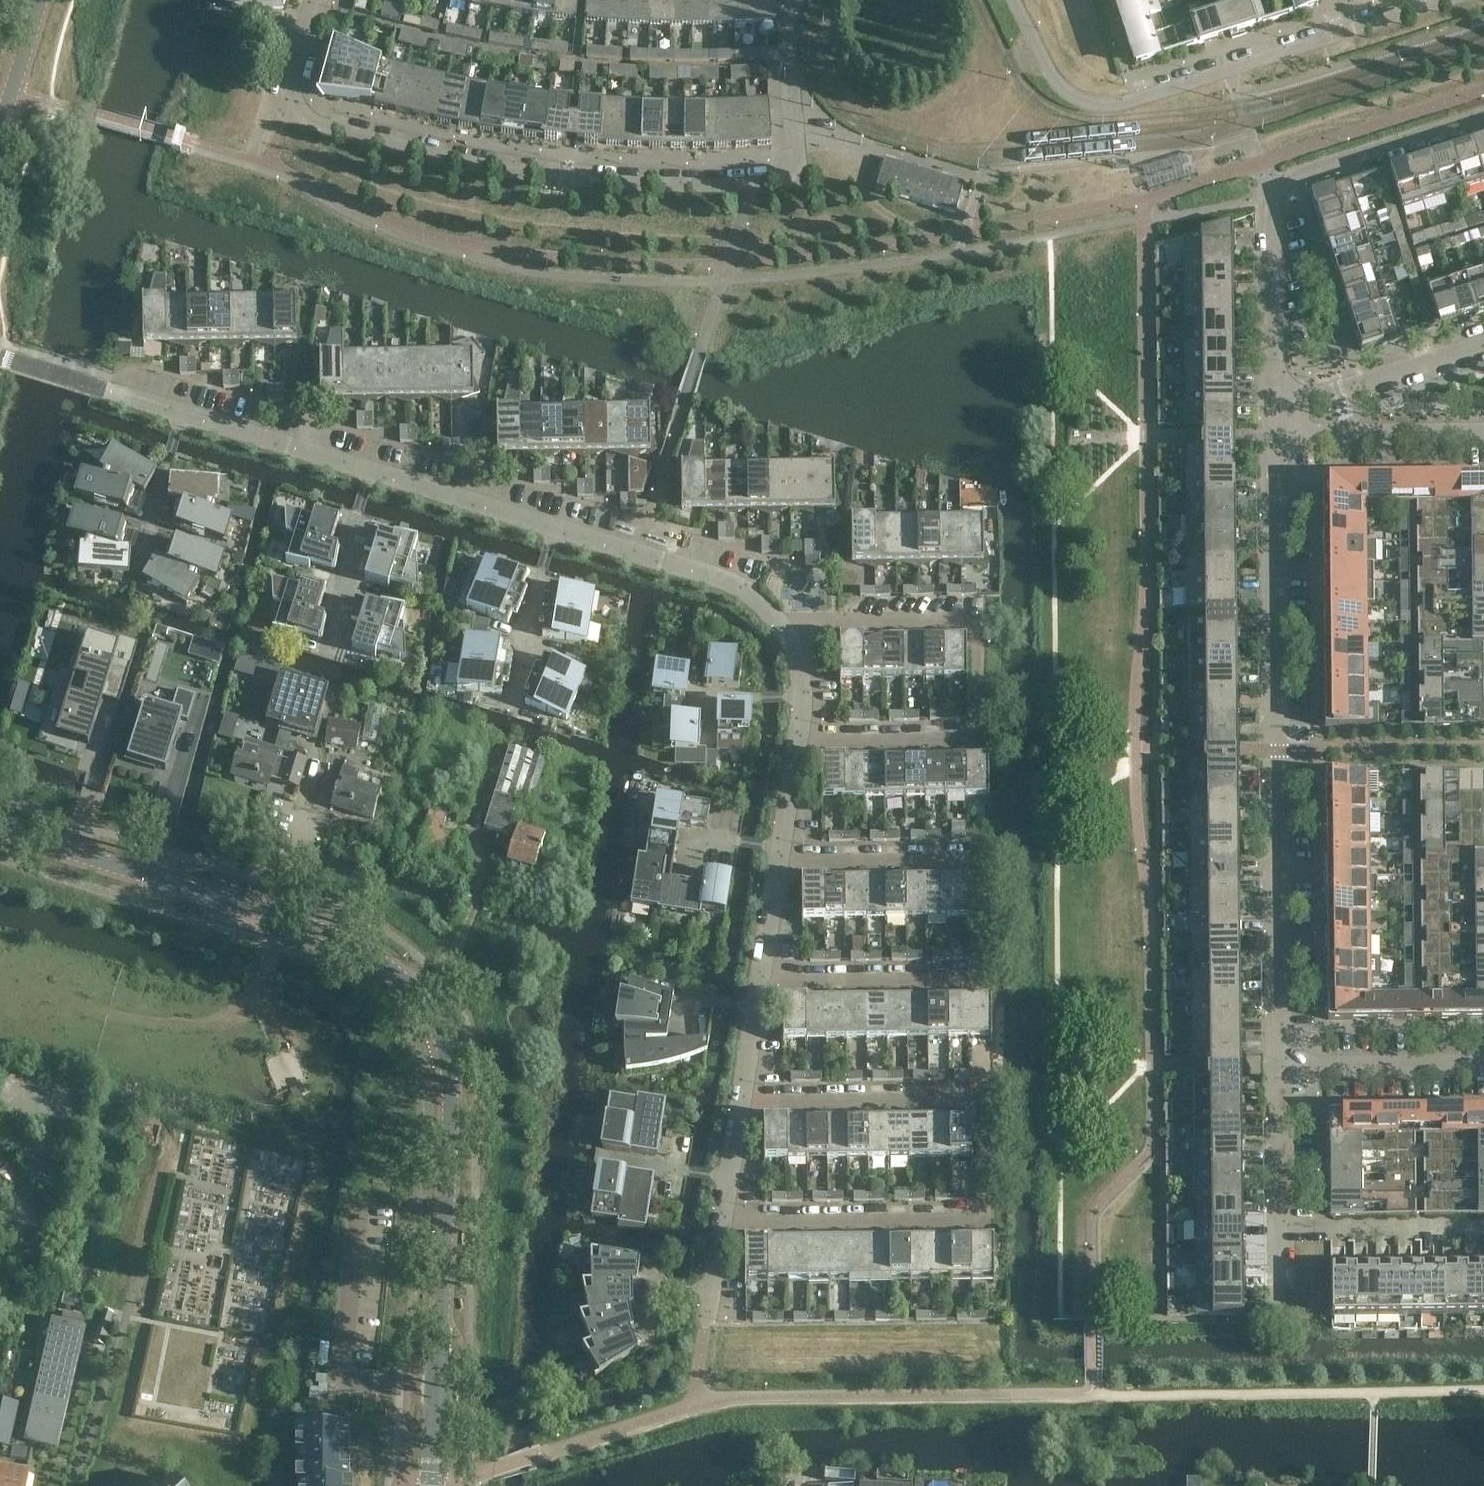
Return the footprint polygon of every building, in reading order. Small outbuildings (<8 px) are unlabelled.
[(286,0),(235,0),(232,9),(267,10),(283,10),(286,0)] [(514,0),(493,0),(491,7),(512,11),(514,0)] [(535,0),(514,0),(512,11),(533,14),(535,0)] [(556,0),(535,0),(533,14),(554,17),(556,0)] [(578,0),(556,0),(554,17),(574,19),(576,20),(578,0)] [(629,0),(608,0),(607,22),(628,23),(629,0)] [(650,0),(629,0),(628,23),(649,24),(650,0)] [(671,0),(650,0),(649,24),(670,25),(671,0)] [(691,0),(671,0),(670,25),(691,25),(691,0)] [(712,0),(691,0),(691,25),(713,25),(712,0)] [(733,0),(712,0),(713,25),(734,24),(733,0)] [(753,0),(733,0),(734,24),(755,23),(753,0)] [(775,0),(753,0),(755,23),(777,21),(775,0)] [(1157,0),(1139,0),(1117,7),(1123,26),(1161,13),(1157,0)] [(1275,21),(1268,0),(1262,0),(1172,29),(1179,51),(1275,21)] [(1209,0),(1202,0),(1198,1),(1201,12),(1212,9),(1209,0)] [(1317,1),(1316,0),(1268,0),(1275,21),(1319,7),(1317,1)] [(1167,30),(1161,13),(1123,26),(1129,44),(1167,32),(1167,30)] [(420,29),(422,20),(408,17),(406,25),(420,29)] [(434,32),(437,24),(422,20),(420,29),(434,32)] [(463,39),(465,30),(450,27),(449,35),(463,39)] [(1179,51),(1172,29),(1167,30),(1167,32),(1129,44),(1136,65),(1179,51)] [(477,42),(479,33),(465,30),(463,39),(477,42)] [(412,45),(415,35),(404,32),(401,42),(412,45)] [(423,48),(426,37),(415,35),(412,45),(423,48)] [(506,47),(508,38),(493,36),(492,44),(506,47)] [(521,49),(522,41),(508,38),(506,47),(521,49)] [(452,55),(454,44),(443,42),(441,52),(452,55)] [(550,53),(551,45),(536,43),(535,51),(550,53)] [(356,77),(362,54),(345,46),(340,44),(339,44),(340,46),(341,47),(342,47),(343,48),(330,95),(328,95),(327,95),(325,97),(330,98),(331,98),(353,100),(359,78),(356,77)] [(463,57),(465,46),(454,44),(452,55),(463,57)] [(564,55),(565,46),(551,45),(550,53),(564,55)] [(604,59),(605,50),(590,49),(589,57),(604,59)] [(780,58),(779,49),(765,51),(766,59),(780,58)] [(492,63),(494,52),(483,50),(481,61),(492,63)] [(619,60),(619,51),(605,50),(604,59),(619,60)] [(503,65),(505,54),(494,52),(492,63),(503,65)] [(648,61),(648,53),(633,52),(633,61),(648,61)] [(735,61),(735,52),(720,53),(721,61),(735,61)] [(750,60),(750,52),(735,52),(735,61),(750,60)] [(663,62),(663,53),(648,53),(648,61),(663,62)] [(692,62),(692,53),(677,53),(677,62),(692,62)] [(706,62),(706,53),(692,53),(692,62),(706,62)] [(376,103),(386,64),(362,54),(356,77),(359,78),(353,100),(376,103)] [(532,69),(534,58),(523,57),(521,68),(532,69)] [(543,71),(545,60),(534,58),(532,69),(543,71)] [(574,74),(575,63),(561,62),(559,73),(574,74)] [(397,109),(406,70),(386,64),(376,103),(375,106),(387,109),(388,106),(397,109)] [(593,76),(594,65),(583,64),(582,75),(593,76)] [(623,78),(624,67),(613,67),(612,78),(623,78)] [(634,79),(635,68),(624,67),(623,78),(634,79)] [(757,78),(756,67),(745,68),(745,79),(757,78)] [(745,79),(745,68),(734,68),(734,79),(745,79)] [(664,80),(664,69),(653,69),(653,80),(664,80)] [(675,80),(675,69),(664,69),(664,80),(675,80)] [(705,80),(705,69),(693,69),(694,80),(705,80)] [(716,80),(716,69),(705,69),(705,80),(716,80)] [(417,114),(426,75),(406,70),(397,109),(396,111),(408,114),(409,112),(417,114)] [(439,119),(446,79),(426,75),(417,114),(417,116),(429,119),(430,117),(439,119)] [(460,123),(467,84),(446,79),(439,119),(438,121),(450,124),(451,121),(460,123)] [(481,127),(487,88),(467,84),(460,123),(459,126),(472,128),(472,125),(481,127)] [(502,131),(508,91),(487,88),(481,127),(480,130),(493,132),(493,129),(502,131)] [(523,134),(528,94),(508,91),(502,131),(502,133),(514,135),(515,133),(523,134)] [(545,137),(550,97),(528,94),(523,134),(523,136),(536,138),(536,136),(545,137)] [(567,140),(571,101),(572,101),(572,99),(550,97),(545,137),(545,139),(557,141),(557,138),(565,139),(567,140)] [(597,144),(598,142),(601,102),(578,100),(578,101),(579,101),(576,141),(577,141),(577,140),(585,141),(585,143),(597,144)] [(619,143),(622,103),(601,102),(598,142),(607,143),(606,145),(619,146),(619,143)] [(771,142),(769,104),(770,104),(769,102),(747,104),(749,144),(758,143),(758,146),(770,145),(770,142),(771,142)] [(641,144),(642,104),(622,103),(619,143),(628,144),(628,146),(641,147),(641,144)] [(662,148),(662,145),(663,105),(642,104),(641,144),(650,145),(650,147),(662,148)] [(727,145),(726,104),(705,105),(706,145),(715,145),(715,148),(727,147),(727,145)] [(749,146),(749,144),(747,104),(726,104),(727,145),(736,144),(736,147),(749,146)] [(684,145),(684,105),(663,105),(662,145),(671,145),(671,148),(684,148),(684,145)] [(706,148),(706,145),(705,105),(684,105),(684,145),(693,145),(693,148),(706,148)] [(1472,144),(1483,181),(1483,140),(1472,144)] [(1472,144),(1452,151),(1464,189),(1483,183),(1483,181),(1472,144)] [(1464,189),(1452,151),(1431,157),(1444,196),(1464,189)] [(1444,196),(1431,157),(1411,164),(1423,203),(1444,196)] [(955,214),(964,184),(885,160),(875,190),(955,214)] [(1423,203),(1411,164),(1389,171),(1402,210),(1423,203)] [(1389,190),(1386,181),(1378,183),(1381,193),(1389,190)] [(1356,201),(1350,183),(1311,196),(1317,214),(1356,201)] [(1395,208),(1392,198),(1383,200),(1386,210),(1395,208)] [(1361,218),(1356,201),(1317,214),(1322,231),(1361,218)] [(1398,218),(1395,208),(1386,210),(1390,220),(1398,218)] [(1367,235),(1361,218),(1322,231),(1328,248),(1367,235)] [(1467,228),(1465,220),(1452,224),(1455,232),(1467,228)] [(1232,271),(1232,221),(1201,231),(1201,246),(1184,246),(1184,271),(1232,271)] [(1455,232),(1452,224),(1440,228),(1443,236),(1455,232)] [(1406,242),(1403,232),(1394,235),(1397,245),(1406,242)] [(1425,242),(1423,234),(1411,237),(1413,246),(1425,242)] [(1372,253),(1367,235),(1328,248),(1333,265),(1372,253)] [(1466,244),(1463,236),(1454,239),(1456,248),(1466,244)] [(1456,248),(1454,239),(1444,242),(1446,251),(1456,248)] [(1409,252),(1406,242),(1397,245),(1401,254),(1409,252)] [(1430,256),(1427,248),(1415,252),(1418,260),(1430,256)] [(1378,270),(1372,253),(1333,265),(1339,282),(1378,270)] [(1417,276),(1414,266),(1405,269),(1408,279),(1417,276)] [(1383,287),(1378,270),(1339,282),(1344,299),(1383,287)] [(1482,270),(1465,275),(1478,314),(1483,312),(1483,275),(1482,270)] [(1232,295),(1232,271),(1184,271),(1184,295),(1232,295)] [(166,343),(166,300),(166,275),(154,275),(148,300),(143,300),(143,316),(137,334),(143,336),(143,343),(164,343),(166,343)] [(1478,314),(1465,275),(1448,281),(1460,320),(1478,314)] [(1420,286),(1417,276),(1408,279),(1412,289),(1420,286)] [(1460,320),(1448,281),(1427,288),(1439,326),(1460,320)] [(1389,304),(1383,287),(1344,299),(1350,317),(1389,304)] [(1233,319),(1232,295),(1184,295),(1184,319),(1233,319)] [(252,342),(252,298),(230,299),(231,349),(252,342)] [(274,349),(273,298),(252,298),(252,342),(274,349)] [(303,339),(297,321),(296,298),(273,298),(274,349),(303,339)] [(187,299),(166,300),(166,343),(188,350),(187,299)] [(209,342),(209,299),(187,299),(188,350),(209,342)] [(231,349),(230,299),(209,299),(209,342),(231,349)] [(1428,310),(1425,300),(1416,303),(1419,313),(1428,310)] [(1394,321),(1389,304),(1350,317),(1355,334),(1394,321)] [(1431,320),(1428,310),(1419,313),(1423,323),(1431,320)] [(1233,343),(1233,319),(1184,319),(1185,343),(1233,343)] [(1400,339),(1394,321),(1355,334),(1361,352),(1400,339)] [(343,398),(342,355),(343,355),(343,330),(331,330),(325,355),(320,355),(320,371),(314,389),(320,391),(320,398),(342,398),(343,398)] [(1233,363),(1233,343),(1185,343),(1185,363),(1233,363)] [(429,397),(429,353),(407,354),(408,404),(429,397)] [(451,404),(450,353),(429,353),(429,397),(451,404)] [(480,394),(474,376),(473,353),(450,353),(451,404),(480,394)] [(365,405),(364,354),(343,355),(342,355),(343,398),(365,405)] [(386,397),(386,354),(364,354),(365,405),(386,397)] [(408,404),(407,354),(386,354),(386,397),(408,404)] [(188,374),(188,359),(180,359),(180,375),(188,374)] [(196,374),(196,359),(188,359),(188,374),(196,374)] [(1233,383),(1233,363),(1185,363),(1185,384),(1233,383)] [(239,387),(239,372),(231,373),(232,388),(239,387)] [(232,388),(231,373),(223,373),(224,388),(232,388)] [(1234,404),(1233,383),(1185,384),(1185,404),(1234,404)] [(520,453),(520,409),(520,385),(508,385),(502,409),(497,409),(497,426),(491,444),(497,446),(497,452),(518,452),(520,453)] [(1401,397),(1378,405),(1381,414),(1404,407),(1401,397)] [(1234,469),(1234,425),(1234,404),(1185,404),(1186,426),(1203,426),(1203,438),(1203,447),(1186,447),(1186,469),(1234,469)] [(585,459),(584,408),(563,409),(563,452),(585,459)] [(606,452),(606,408),(584,408),(585,459),(606,452)] [(628,458),(627,408),(606,408),(606,452),(628,458)] [(656,449),(651,431),(650,408),(627,408),(628,458),(656,449)] [(542,459),(541,409),(520,409),(520,453),(542,459)] [(563,452),(563,409),(541,409),(542,459),(563,452)] [(408,442),(408,427),(400,427),(400,442),(408,442)] [(416,442),(416,427),(408,427),(408,442),(416,442)] [(704,510),(704,466),(705,466),(704,442),(692,442),(686,467),(681,467),(681,483),(675,501),(681,503),(681,510),(702,509),(704,510)] [(156,472),(152,470),(131,460),(132,457),(111,447),(101,470),(105,472),(103,476),(129,488),(130,487),(133,489),(145,495),(156,472)] [(791,509),(790,465),(769,466),(769,516),(791,509)] [(812,515),(812,465),(790,465),(791,509),(812,515)] [(841,506),(835,488),(835,465),(812,465),(812,515),(841,506)] [(725,466),(705,466),(704,466),(704,510),(726,517),(725,466)] [(747,509),(747,466),(725,466),(726,517),(747,509)] [(769,516),(769,466),(747,466),(747,509),(769,516)] [(542,484),(542,468),(534,469),(534,484),(542,484)] [(550,484),(550,468),(542,468),(542,484),(550,484)] [(1235,493),(1234,469),(1186,469),(1186,493),(1235,493)] [(126,512),(133,489),(130,487),(129,488),(103,476),(102,477),(86,472),(79,497),(126,512)] [(218,506),(222,481),(200,478),(199,481),(176,477),(171,476),(167,502),(180,503),(181,504),(184,505),(184,504),(213,512),(214,505),(218,506)] [(1457,501),(1457,479),(1368,480),(1368,503),(1416,502),(1416,501),(1447,500),(1447,502),(1457,501)] [(1457,479),(1457,501),(1470,501),(1470,500),(1483,500),(1483,479),(1457,479)] [(1368,503),(1368,480),(1322,480),(1322,502),(1365,501),(1365,503),(1368,503)] [(585,497),(585,482),(577,482),(578,497),(585,497)] [(593,497),(593,482),(585,482),(585,497),(593,497)] [(1235,517),(1235,493),(1186,493),(1187,517),(1235,517)] [(629,510),(628,495),(621,495),(621,510),(629,510)] [(1470,500),(1470,501),(1471,511),(1447,511),(1447,502),(1447,500),(1416,501),(1416,502),(1417,514),(1418,514),(1418,513),(1422,513),(1422,521),(1483,520),(1483,500),(1470,500)] [(1365,522),(1365,503),(1365,501),(1322,502),(1323,522),(1365,522)] [(222,541),(227,522),(229,516),(213,512),(184,504),(184,505),(181,504),(180,503),(173,527),(222,541)] [(331,546),(339,521),(315,514),(315,516),(314,519),(285,510),(286,534),(294,536),(330,547),(331,546)] [(1409,521),(1409,510),(1399,510),(1399,521),(1409,521)] [(120,548),(126,524),(78,511),(71,536),(87,540),(115,548),(116,547),(119,548),(120,548)] [(1235,541),(1235,517),(1187,517),(1187,541),(1235,541)] [(939,562),(939,518),(917,519),(918,569),(939,562)] [(961,568),(960,518),(939,518),(939,562),(961,568)] [(989,559),(983,541),(983,518),(960,518),(961,568),(989,559)] [(875,569),(874,519),(851,519),(851,542),(846,561),(875,569)] [(896,562),(896,519),(874,519),(875,569),(896,562)] [(918,569),(917,519),(896,519),(896,562),(918,569)] [(1422,521),(1422,529),(1418,529),(1417,529),(1417,542),(1447,541),(1447,531),(1471,531),(1471,541),(1483,541),(1483,520),(1422,521)] [(1409,533),(1409,521),(1399,521),(1399,533),(1409,533)] [(1365,542),(1365,522),(1323,522),(1323,543),(1365,542)] [(410,565),(416,540),(418,541),(418,540),(394,534),(393,538),(370,532),(365,554),(366,554),(367,553),(373,555),(372,555),(410,565)] [(334,570),(338,547),(337,547),(337,548),(331,546),(330,547),(294,536),(287,561),(286,561),(286,562),(309,567),(311,563),(334,570)] [(132,550),(120,548),(119,548),(116,547),(115,548),(87,540),(86,546),(81,546),(77,571),(100,574),(100,571),(123,575),(128,576),(132,550)] [(213,579),(221,555),(173,540),(166,563),(167,563),(170,564),(170,563),(197,576),(198,575),(213,579)] [(1235,565),(1235,541),(1187,541),(1187,565),(1235,565)] [(1471,541),(1471,552),(1448,552),(1447,541),(1417,542),(1417,554),(1418,554),(1422,554),(1422,562),(1483,561),(1483,541),(1471,541)] [(1366,562),(1365,542),(1323,543),(1323,563),(1366,562)] [(1409,562),(1409,550),(1400,551),(1400,562),(1409,562)] [(416,590),(421,568),(410,565),(372,555),(366,581),(389,587),(389,586),(389,585),(389,583),(416,590)] [(195,580),(197,576),(170,563),(170,564),(167,563),(166,563),(154,557),(143,580),(148,582),(169,592),(168,595),(188,605),(199,582),(195,580)] [(820,557),(813,557),(805,557),(806,567),(820,567),(820,557)] [(523,588),(527,577),(486,561),(476,584),(522,603),(527,590),(523,588)] [(1448,571),(1471,571),(1471,582),(1483,582),(1483,561),(1422,562),(1422,570),(1418,570),(1417,570),(1417,582),(1448,582),(1448,571)] [(1373,583),(1373,562),(1366,562),(1323,563),(1323,583),(1373,583)] [(1409,573),(1409,562),(1400,562),(1400,574),(1409,573)] [(1236,589),(1235,565),(1187,565),(1187,589),(1236,589)] [(318,616),(326,591),(302,583),(301,585),(302,585),(301,589),(272,580),(273,603),(281,606),(281,605),(317,617),(318,616)] [(1471,582),(1472,592),(1448,592),(1448,582),(1417,582),(1417,595),(1419,595),(1422,595),(1423,603),(1483,602),(1483,582),(1471,582)] [(1374,603),(1373,583),(1323,583),(1324,604),(1366,603),(1374,603)] [(517,616),(522,603),(476,584),(467,608),(508,625),(512,614),(517,616)] [(591,618),(595,593),(551,586),(549,598),(544,597),(541,611),(591,618)] [(961,595),(961,587),(947,588),(947,596),(961,595)] [(976,595),(976,587),(961,587),(961,595),(976,595)] [(875,596),(875,588),(860,589),(860,597),(875,596)] [(890,596),(890,588),(875,588),(875,596),(890,596)] [(918,596),(918,588),(903,588),(903,596),(918,596)] [(933,596),(933,588),(918,588),(918,596),(933,596)] [(1236,609),(1236,589),(1187,589),(1188,609),(1236,609)] [(1410,603),(1409,591),(1400,591),(1400,603),(1410,603)] [(788,592),(788,606),(829,606),(829,592),(788,592)] [(397,634),(403,610),(404,610),(405,609),(381,603),(380,607),(357,601),(351,623),(353,624),(354,623),(359,624),(359,625),(397,634)] [(1423,603),(1423,611),(1419,611),(1419,610),(1418,610),(1418,623),(1448,623),(1448,613),(1472,613),(1472,622),(1483,622),(1483,602),(1423,603)] [(1366,624),(1366,603),(1324,604),(1324,624),(1366,624)] [(1410,614),(1410,603),(1400,603),(1400,614),(1410,614)] [(321,640),(325,617),(324,617),(324,618),(318,616),(317,617),(281,605),(281,606),(274,630),(273,630),(273,631),(296,637),(298,633),(321,640)] [(1236,629),(1236,609),(1188,609),(1188,630),(1236,629)] [(587,644),(591,618),(541,611),(539,624),(544,625),(542,637),(587,644)] [(1472,622),(1472,633),(1449,634),(1448,623),(1418,623),(1418,636),(1419,636),(1423,636),(1423,643),(1483,643),(1483,644),(1483,622),(1472,622)] [(1367,644),(1366,624),(1324,624),(1324,644),(1367,644)] [(403,659),(408,638),(397,635),(397,634),(359,625),(353,651),(376,656),(376,655),(376,652),(403,659)] [(903,677),(903,629),(883,636),(883,678),(903,677)] [(924,677),(923,636),(903,629),(903,677),(924,677)] [(944,677),(944,629),(923,636),(924,677),(944,677)] [(967,677),(967,648),(967,636),(944,629),(944,677),(967,677)] [(1236,650),(1236,629),(1188,630),(1188,650),(1236,650)] [(863,678),(862,630),(834,640),(840,658),(840,678),(863,678)] [(883,678),(883,636),(862,630),(863,678),(883,678)] [(1410,644),(1410,632),(1400,632),(1401,644),(1410,644)] [(508,656),(510,645),(466,638),(462,663),(511,671),(513,657),(508,656)] [(1483,663),(1483,644),(1483,643),(1423,643),(1423,651),(1419,651),(1418,651),(1418,664),(1443,664),(1443,654),(1457,653),(1457,663),(1483,663)] [(1367,664),(1367,644),(1324,644),(1324,665),(1367,664)] [(1410,655),(1410,644),(1401,644),(1401,655),(1410,655)] [(1236,670),(1236,650),(1188,650),(1188,671),(1236,670)] [(739,689),(743,657),(711,653),(707,685),(739,689)] [(88,744),(103,698),(101,697),(103,690),(122,695),(131,665),(113,659),(111,667),(80,657),(56,734),(88,744)] [(576,697),(586,673),(544,657),(540,667),(535,666),(530,678),(576,697)] [(685,698),(689,670),(689,666),(657,662),(653,694),(685,698)] [(508,684),(511,671),(462,663),(458,688),(501,695),(503,684),(508,684)] [(1483,684),(1483,673),(1483,663),(1457,663),(1457,673),(1443,673),(1443,664),(1418,664),(1418,677),(1420,677),(1420,676),(1423,676),(1423,684),(1483,684)] [(1367,685),(1367,664),(1324,665),(1324,685),(1367,685)] [(1237,694),(1236,670),(1188,671),(1188,695),(1237,694)] [(1410,684),(1410,673),(1401,673),(1401,684),(1410,684)] [(314,738),(329,689),(280,675),(266,723),(314,738)] [(567,721),(576,697),(530,678),(525,691),(530,693),(525,704),(567,721)] [(1411,696),(1410,684),(1401,684),(1401,696),(1411,696)] [(1483,704),(1483,684),(1423,684),(1423,692),(1420,692),(1418,692),(1419,705),(1443,704),(1443,694),(1457,694),(1458,704),(1483,704)] [(1367,705),(1367,685),(1324,685),(1325,706),(1367,705)] [(181,720),(188,722),(196,697),(178,691),(171,710),(145,701),(127,759),(166,771),(181,720)] [(1237,718),(1237,694),(1188,695),(1189,719),(1237,718)] [(749,737),(750,705),(718,704),(717,736),(749,737)] [(1483,726),(1483,714),(1483,704),(1458,704),(1458,714),(1443,714),(1443,704),(1419,705),(1419,718),(1420,718),(1420,717),(1424,717),(1424,724),(1423,724),(1423,725),(1419,725),(1419,726),(1483,726)] [(1367,725),(1367,705),(1325,706),(1325,727),(1370,727),(1370,725),(1367,725)] [(234,737),(241,715),(228,711),(220,733),(234,737)] [(945,720),(945,712),(930,713),(930,721),(945,720)] [(960,720),(960,712),(945,712),(945,720),(960,720)] [(863,721),(863,713),(848,713),(848,721),(863,721)] [(878,721),(878,713),(863,713),(863,721),(878,721)] [(904,721),(904,713),(889,713),(889,721),(904,721)] [(919,721),(919,713),(904,713),(904,721),(919,721)] [(1411,725),(1411,714),(1401,714),(1401,725),(1411,725)] [(697,751),(698,719),(666,718),(664,750),(697,751)] [(1238,783),(1237,740),(1237,718),(1189,719),(1189,740),(1206,740),(1206,753),(1206,762),(1189,762),(1189,783),(1238,783)] [(356,750),(361,727),(329,721),(325,744),(356,750)] [(299,788),(307,761),(288,756),(286,761),(241,747),(232,776),(268,787),(270,778),(280,781),(280,782),(299,788)] [(925,797),(925,749),(904,756),(905,797),(925,797)] [(946,797),(945,755),(925,749),(925,797),(946,797)] [(966,797),(966,749),(945,755),(946,797),(966,797)] [(989,776),(994,758),(966,749),(966,797),(989,796),(989,776)] [(844,798),(843,750),(815,760),(821,778),(821,798),(844,798)] [(864,798),(864,756),(843,750),(844,798),(864,798)] [(884,798),(884,750),(864,756),(864,798),(884,798)] [(905,797),(904,756),(884,750),(884,798),(905,797)] [(373,820),(382,791),(355,783),(359,772),(344,768),(340,778),(331,806),(373,820)] [(1419,772),(1419,774),(1424,774),(1425,781),(1421,781),(1419,781),(1420,794),(1444,794),(1444,784),(1458,784),(1458,793),(1483,793),(1483,772),(1419,772)] [(1368,794),(1368,774),(1371,774),(1371,773),(1325,773),(1326,795),(1368,794)] [(1412,785),(1411,774),(1402,774),(1402,785),(1412,785)] [(1238,807),(1238,783),(1189,783),(1190,808),(1238,807)] [(545,835),(510,825),(518,800),(495,793),(484,828),(507,835),(508,834),(515,836),(507,861),(535,870),(545,835)] [(1458,793),(1459,803),(1444,804),(1444,794),(1420,794),(1420,807),(1421,807),(1421,806),(1425,806),(1425,814),(1483,814),(1483,793),(1458,793)] [(1368,815),(1368,794),(1326,795),(1326,815),(1368,815)] [(706,826),(709,813),(708,813),(709,809),(709,807),(684,803),(678,802),(657,798),(657,800),(658,800),(655,818),(654,818),(654,819),(680,823),(686,824),(686,825),(707,828),(708,827),(706,826)] [(1412,815),(1412,803),(1402,803),(1403,815),(1412,815)] [(1238,831),(1238,807),(1190,808),(1190,831),(1238,831)] [(456,835),(442,831),(447,813),(430,808),(418,849),(449,859),(456,835)] [(1425,814),(1425,822),(1421,822),(1420,822),(1420,835),(1445,835),(1444,825),(1459,824),(1459,834),(1483,834),(1483,814),(1425,814)] [(1369,835),(1368,815),(1326,815),(1326,836),(1369,835)] [(1412,826),(1412,815),(1403,815),(1403,826),(1412,826)] [(675,850),(677,838),(680,823),(654,819),(652,819),(645,858),(641,858),(641,857),(640,857),(640,859),(666,863),(668,863),(672,864),(672,865),(673,865),(676,850),(675,850)] [(1238,851),(1238,831),(1190,831),(1190,852),(1238,851)] [(940,840),(940,832),(926,833),(926,841),(940,840)] [(967,840),(966,832),(952,832),(952,840),(967,840)] [(981,840),(981,832),(966,832),(967,840),(981,840)] [(885,841),(885,833),(870,833),(870,841),(885,841)] [(900,841),(900,833),(885,833),(885,841),(900,841)] [(926,841),(926,833),(911,833),(911,841),(926,841)] [(844,842),(844,834),(829,834),(829,842),(844,842)] [(859,841),(859,834),(844,834),(844,842),(859,841)] [(1459,834),(1459,844),(1445,844),(1445,835),(1420,835),(1420,847),(1422,847),(1425,847),(1425,855),(1483,854),(1483,834),(1459,834)] [(1369,856),(1369,835),(1326,836),(1326,856),(1369,856)] [(1412,855),(1412,844),(1403,844),(1403,855),(1412,855)] [(1239,872),(1238,851),(1190,852),(1190,872),(1239,872)] [(1451,864),(1475,864),(1475,875),(1483,875),(1483,854),(1425,855),(1425,863),(1422,863),(1420,863),(1420,876),(1451,875),(1451,864)] [(1413,867),(1412,855),(1403,855),(1403,867),(1413,867)] [(1369,876),(1369,856),(1326,856),(1326,877),(1369,876)] [(658,909),(663,879),(664,879),(666,863),(640,859),(640,857),(638,857),(631,904),(634,905),(649,907),(648,907),(658,909)] [(906,917),(906,869),(885,876),(886,918),(906,917)] [(926,917),(926,876),(906,869),(906,917),(926,917)] [(947,917),(946,869),(926,876),(926,917),(947,917)] [(970,917),(969,887),(969,876),(946,869),(947,917),(970,917)] [(824,918),(824,870),(795,880),(801,898),(802,919),(824,918)] [(845,918),(844,877),(824,870),(824,918),(845,918)] [(865,918),(865,870),(844,877),(845,918),(865,918)] [(886,918),(885,876),(865,870),(865,918),(886,918)] [(725,914),(731,878),(731,877),(730,876),(730,877),(722,876),(722,873),(721,874),(712,872),(711,874),(707,874),(707,873),(706,873),(705,878),(704,885),(704,886),(700,910),(701,910),(724,913),(724,914),(725,914)] [(1239,892),(1239,872),(1190,872),(1191,893),(1239,892)] [(1475,875),(1475,885),(1451,885),(1451,875),(1420,876),(1421,888),(1422,888),(1426,888),(1426,896),(1483,895),(1483,875),(1475,875)] [(1377,896),(1377,876),(1369,876),(1326,877),(1327,897),(1369,897),(1377,896)] [(704,886),(700,885),(684,882),(684,883),(675,881),(676,881),(671,880),(671,877),(670,877),(670,880),(664,879),(663,879),(658,909),(657,911),(700,918),(701,910),(700,910),(704,886)] [(1413,896),(1413,885),(1403,885),(1403,896),(1413,896)] [(1239,913),(1239,892),(1191,893),(1191,913),(1239,913)] [(1452,905),(1475,905),(1475,916),(1483,916),(1483,895),(1426,896),(1426,904),(1422,904),(1422,903),(1421,903),(1421,917),(1452,916),(1452,905)] [(1413,908),(1413,896),(1403,896),(1404,908),(1413,908)] [(1370,917),(1369,897),(1327,897),(1327,917),(1370,917)] [(1239,933),(1239,913),(1191,913),(1191,934),(1239,933)] [(1475,916),(1475,926),(1452,926),(1452,916),(1421,917),(1421,929),(1422,929),(1426,929),(1426,937),(1483,936),(1483,916),(1475,916)] [(1370,937),(1370,917),(1327,917),(1327,938),(1370,937)] [(1413,937),(1413,925),(1404,925),(1404,937),(1413,937)] [(1239,953),(1239,933),(1191,934),(1191,954),(1239,953)] [(1452,946),(1475,946),(1476,957),(1483,957),(1483,936),(1426,937),(1426,944),(1423,944),(1421,944),(1421,957),(1452,957),(1452,946)] [(1370,958),(1370,937),(1327,938),(1327,958),(1370,958)] [(1413,948),(1413,937),(1404,937),(1404,948),(1413,948)] [(948,960),(947,952),(933,953),(933,961),(948,960)] [(962,960),(962,952),(947,952),(948,960),(962,960)] [(866,961),(866,953),(851,954),(851,962),(866,961)] [(881,961),(881,953),(866,953),(866,961),(881,961)] [(907,961),(907,953),(892,953),(892,961),(907,961)] [(921,961),(921,953),(907,953),(907,961),(921,961)] [(1240,974),(1239,953),(1191,954),(1191,974),(1240,974)] [(825,962),(825,954),(810,954),(810,962),(825,962)] [(840,962),(840,954),(825,954),(825,962),(840,962)] [(1476,957),(1476,966),(1452,967),(1452,957),(1421,957),(1421,970),(1423,970),(1423,969),(1427,969),(1427,977),(1483,977),(1483,957),(1476,957)] [(1370,978),(1370,958),(1327,958),(1328,978),(1370,978)] [(1414,978),(1414,966),(1404,966),(1404,978),(1414,978)] [(1240,994),(1240,974),(1191,974),(1192,995),(1240,994)] [(1427,977),(1427,985),(1423,985),(1422,985),(1422,996),(1422,998),(1453,998),(1453,997),(1453,988),(1476,987),(1476,996),(1476,997),(1483,997),(1483,977),(1427,977)] [(1370,997),(1370,978),(1328,978),(1328,999),(1370,998),(1370,997)] [(1414,989),(1414,978),(1404,978),(1404,989),(1414,989)] [(671,1009),(673,996),(661,992),(650,988),(631,982),(630,987),(629,987),(627,995),(624,994),(622,1010),(670,1018),(671,1009)] [(887,1037),(887,989),(866,996),(867,1038),(887,1037)] [(908,1037),(907,996),(887,989),(887,1037),(908,1037)] [(928,1037),(927,989),(907,996),(908,1037),(928,1037)] [(948,1037),(948,995),(927,989),(928,1037),(948,1037)] [(969,1037),(968,989),(948,995),(948,1037),(969,1037)] [(991,1016),(997,997),(968,989),(969,1037),(992,1036),(991,1016)] [(806,1038),(805,990),(777,1000),(783,1018),(783,1039),(806,1038)] [(826,1038),(826,997),(805,990),(806,1038),(826,1038)] [(846,1038),(846,990),(826,997),(826,1038),(846,1038)] [(867,1038),(866,996),(846,990),(846,1038),(867,1038)] [(1240,1015),(1240,994),(1192,995),(1192,1015),(1240,1015)] [(1463,1019),(1462,996),(1453,997),(1453,998),(1422,998),(1422,996),(1373,997),(1373,1020),(1463,1019)] [(1476,997),(1476,996),(1462,996),(1463,1019),(1483,1019),(1483,997),(1476,997)] [(1373,1020),(1373,997),(1370,997),(1370,998),(1328,999),(1328,1020),(1373,1020)] [(697,1056),(704,1053),(707,1052),(709,1040),(713,1009),(711,1009),(707,1009),(706,1009),(704,1009),(703,1010),(701,1011),(700,1013),(699,1014),(699,1016),(699,1018),(701,1041),(681,1043),(676,1044),(672,1044),(659,1045),(646,1046),(624,1048),(625,1049),(626,1059),(628,1071),(634,1071),(647,1069),(658,1067),(664,1066),(674,1063),(678,1062),(683,1061),(690,1059),(697,1056)] [(646,1046),(646,1041),(646,1039),(666,1040),(668,1027),(669,1027),(670,1018),(622,1010),(620,1026),(624,1026),(624,1035),(624,1044),(624,1054),(625,1063),(626,1072),(628,1072),(628,1071),(626,1059),(625,1049),(624,1048),(646,1046)] [(1240,1035),(1240,1015),(1192,1015),(1192,1036),(1240,1035)] [(1241,1069),(1240,1056),(1240,1035),(1192,1036),(1192,1057),(1209,1057),(1209,1069),(1210,1079),(1192,1079),(1193,1100),(1241,1100),(1241,1069)] [(943,1080),(943,1072),(928,1073),(929,1081),(943,1080)] [(969,1080),(969,1072),(954,1072),(955,1080),(969,1080)] [(984,1080),(984,1072),(969,1072),(969,1080),(984,1080)] [(847,1081),(847,1073),(832,1074),(832,1082),(847,1081)] [(862,1081),(862,1073),(847,1073),(847,1081),(862,1081)] [(888,1081),(888,1073),(873,1073),(873,1081),(888,1081)] [(903,1081),(902,1073),(888,1073),(888,1081),(903,1081)] [(929,1081),(928,1073),(914,1073),(914,1081),(929,1081)] [(806,1082),(806,1074),(791,1074),(791,1082),(806,1082)] [(821,1082),(821,1074),(806,1074),(806,1082),(821,1082)] [(311,1090),(306,1081),(297,1086),(301,1095),(311,1090)] [(637,1102),(612,1098),(612,1099),(613,1099),(609,1124),(606,1124),(606,1123),(605,1123),(603,1135),(604,1135),(607,1135),(605,1148),(604,1149),(630,1153),(630,1152),(637,1102)] [(658,1131),(662,1103),(663,1102),(637,1098),(637,1102),(630,1152),(655,1156),(654,1154),(656,1141),(659,1142),(661,1142),(662,1131),(661,1131),(658,1131)] [(1241,1120),(1241,1100),(1193,1100),(1193,1121),(1241,1120)] [(909,1157),(908,1109),(888,1116),(889,1158),(909,1157)] [(929,1157),(929,1116),(908,1109),(909,1157),(929,1157)] [(950,1157),(949,1109),(929,1116),(929,1157),(950,1157)] [(973,1157),(972,1130),(972,1116),(949,1109),(950,1157),(973,1157)] [(827,1158),(827,1110),(807,1117),(807,1159),(827,1158)] [(848,1158),(847,1117),(827,1110),(827,1158),(848,1158)] [(868,1158),(868,1110),(847,1117),(848,1158),(868,1158)] [(889,1158),(888,1116),(868,1110),(868,1158),(889,1158)] [(786,1159),(786,1111),(758,1120),(763,1139),(764,1159),(786,1159)] [(807,1159),(807,1117),(786,1111),(786,1159),(807,1159)] [(1464,1133),(1464,1111),(1374,1112),(1375,1134),(1384,1134),(1384,1133),(1415,1133),(1415,1134),(1423,1134),(1423,1133),(1454,1132),(1454,1133),(1464,1133)] [(1464,1111),(1464,1133),(1477,1133),(1477,1132),(1483,1132),(1483,1111),(1464,1111)] [(1375,1134),(1374,1112),(1329,1112),(1329,1114),(1330,1134),(1361,1133),(1361,1134),(1375,1134)] [(1241,1141),(1241,1120),(1193,1121),(1193,1141),(1241,1141)] [(1477,1132),(1477,1133),(1477,1142),(1454,1142),(1454,1133),(1454,1132),(1423,1133),(1423,1134),(1423,1145),(1425,1145),(1428,1145),(1429,1153),(1483,1152),(1483,1132),(1477,1132)] [(1415,1145),(1415,1134),(1415,1133),(1384,1133),(1384,1134),(1384,1143),(1361,1143),(1361,1134),(1361,1133),(1330,1134),(1330,1154),(1410,1153),(1410,1145),(1414,1145),(1414,1146),(1415,1145)] [(1242,1161),(1241,1141),(1193,1141),(1193,1161),(1242,1161)] [(1454,1162),(1478,1162),(1478,1173),(1483,1173),(1483,1152),(1429,1153),(1429,1161),(1425,1161),(1424,1161),(1424,1173),(1454,1173),(1454,1162)] [(1361,1174),(1361,1163),(1385,1163),(1385,1174),(1416,1174),(1415,1161),(1414,1161),(1410,1161),(1410,1153),(1330,1154),(1330,1174),(1361,1174)] [(1242,1181),(1242,1161),(1193,1161),(1194,1182),(1242,1181)] [(619,1222),(626,1172),(627,1172),(627,1171),(601,1167),(602,1169),(600,1181),(597,1181),(596,1180),(594,1190),(594,1192),(595,1192),(598,1192),(594,1217),(593,1218),(618,1222),(619,1222)] [(642,1229),(647,1201),(650,1202),(651,1202),(653,1191),(652,1190),(652,1191),(649,1190),(651,1178),(652,1176),(627,1172),(626,1172),(619,1222),(618,1222),(617,1226),(643,1230),(643,1229),(642,1229)] [(1478,1173),(1478,1183),(1454,1183),(1454,1173),(1424,1173),(1424,1186),(1425,1186),(1429,1186),(1429,1194),(1483,1193),(1483,1173),(1478,1173)] [(1416,1186),(1416,1174),(1385,1174),(1385,1184),(1361,1184),(1361,1174),(1330,1174),(1330,1195),(1411,1194),(1411,1186),(1414,1186),(1416,1186)] [(1242,1202),(1242,1181),(1194,1182),(1194,1202),(1242,1202)] [(869,1201),(869,1193),(854,1194),(854,1202),(869,1201)] [(883,1201),(883,1193),(869,1193),(869,1201),(883,1201)] [(909,1201),(909,1193),(895,1193),(895,1201),(909,1201)] [(924,1201),(924,1193),(909,1193),(909,1201),(924,1201)] [(950,1201),(950,1193),(935,1193),(936,1201),(950,1201)] [(965,1201),(965,1193),(950,1193),(950,1201),(965,1201)] [(1455,1204),(1478,1203),(1478,1213),(1478,1215),(1483,1215),(1483,1193),(1429,1194),(1429,1202),(1425,1202),(1425,1201),(1424,1201),(1424,1215),(1455,1215),(1455,1213),(1455,1204)] [(787,1202),(787,1194),(772,1194),(772,1202),(787,1202)] [(802,1202),(802,1194),(787,1194),(787,1202),(802,1202)] [(828,1202),(828,1194),(813,1194),(813,1202),(828,1202)] [(843,1202),(843,1194),(828,1194),(828,1202),(843,1202)] [(1362,1214),(1362,1205),(1385,1204),(1385,1214),(1385,1216),(1416,1215),(1416,1202),(1415,1202),(1411,1202),(1411,1194),(1330,1195),(1330,1215),(1330,1216),(1362,1216),(1362,1214)] [(1242,1222),(1242,1202),(1194,1202),(1194,1223),(1242,1222)] [(1242,1243),(1242,1222),(1194,1223),(1194,1243),(1242,1243)] [(931,1277),(930,1229),(910,1236),(910,1277),(931,1277)] [(951,1277),(950,1236),(930,1229),(931,1277),(951,1277)] [(971,1277),(971,1229),(950,1236),(951,1277),(971,1277)] [(994,1256),(999,1238),(971,1229),(971,1277),(994,1276),(994,1256)] [(849,1278),(849,1230),(828,1237),(829,1278),(849,1278)] [(869,1278),(869,1236),(849,1230),(849,1278),(869,1278)] [(890,1278),(889,1230),(869,1236),(869,1278),(890,1278)] [(910,1277),(910,1236),(889,1230),(890,1278),(910,1277)] [(768,1279),(767,1231),(739,1240),(744,1259),(745,1279),(768,1279)] [(788,1279),(787,1237),(767,1231),(768,1279),(788,1279)] [(808,1279),(808,1231),(787,1237),(788,1279),(808,1279)] [(829,1278),(828,1237),(808,1231),(808,1279),(829,1278)] [(1243,1267),(1242,1243),(1194,1243),(1194,1267),(1243,1267)] [(636,1284),(639,1266),(640,1262),(640,1261),(626,1258),(626,1259),(590,1253),(590,1254),(591,1254),(591,1266),(592,1265),(598,1266),(597,1273),(595,1284),(582,1284),(582,1285),(636,1284)] [(1444,1313),(1443,1264),(1421,1265),(1422,1313),(1444,1313)] [(1466,1313),(1466,1264),(1443,1264),(1444,1313),(1466,1313)] [(1466,1264),(1466,1313),(1483,1313),(1483,1264),(1466,1264)] [(1355,1314),(1354,1265),(1331,1265),(1332,1314),(1355,1314)] [(1377,1314),(1377,1265),(1354,1265),(1355,1314),(1377,1314)] [(1399,1314),(1399,1265),(1377,1265),(1377,1314),(1399,1314)] [(1422,1313),(1421,1265),(1399,1265),(1399,1314),(1422,1313)] [(1243,1291),(1243,1267),(1194,1267),(1195,1291),(1243,1291)] [(633,1306),(632,1285),(636,1285),(636,1284),(582,1285),(585,1296),(592,1296),(592,1299),(592,1314),(580,1316),(580,1317),(633,1306)] [(1243,1315),(1243,1291),(1195,1291),(1195,1316),(1243,1315)] [(633,1329),(630,1312),(629,1308),(633,1307),(633,1306),(580,1317),(584,1328),(585,1327),(591,1326),(592,1333),(594,1343),(582,1348),(583,1349),(633,1329)] [(104,1345),(113,1314),(104,1312),(94,1342),(104,1345)] [(972,1320),(972,1312),(957,1313),(957,1321),(972,1320)] [(987,1320),(987,1312),(972,1312),(972,1320),(987,1320)] [(864,1321),(864,1313),(849,1314),(849,1322),(864,1321)] [(890,1321),(890,1313),(875,1313),(875,1321),(890,1321)] [(905,1321),(905,1313),(890,1313),(890,1321),(905,1321)] [(931,1321),(931,1313),(916,1313),(916,1321),(931,1321)] [(946,1321),(946,1313),(931,1313),(931,1321),(946,1321)] [(768,1322),(768,1314),(753,1314),(753,1322),(768,1322)] [(783,1322),(783,1314),(768,1314),(768,1322),(783,1322)] [(809,1322),(809,1314),(794,1314),(794,1322),(809,1322)] [(824,1322),(824,1314),(809,1314),(809,1322),(824,1322)] [(849,1322),(849,1314),(834,1314),(835,1322),(849,1322)] [(57,1448),(85,1328),(53,1321),(26,1441),(57,1448)] [(599,1376),(638,1352),(631,1335),(629,1331),(633,1330),(633,1329),(583,1349),(589,1358),(590,1358),(595,1356),(602,1372),(598,1375),(599,1376)] [(0,1398),(0,1439),(13,1442),(23,1399),(1,1394),(0,1398)] [(353,1479),(350,1479),(350,1426),(329,1426),(319,1426),(313,1426),(296,1426),(296,1482),(299,1482),(299,1485),(353,1485),(353,1479)] [(29,1471),(0,1466),(0,1485),(27,1485),(29,1471)]
